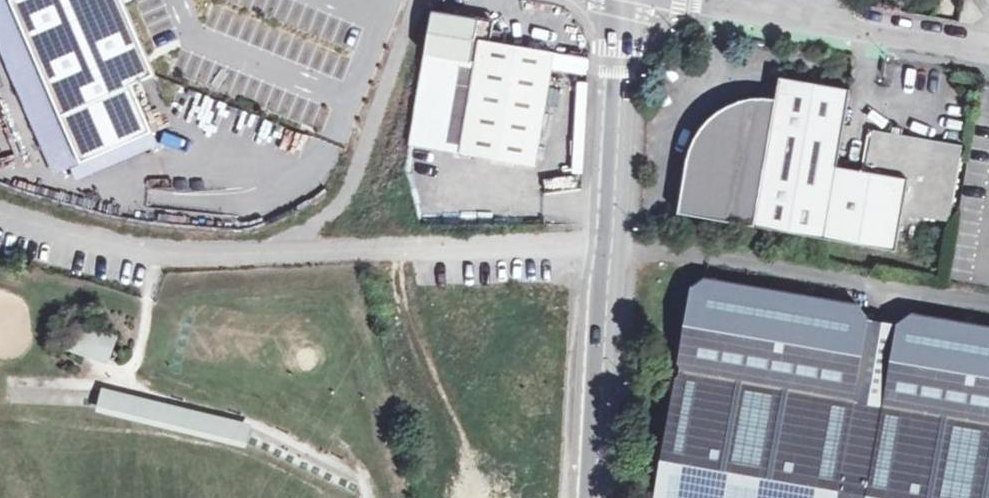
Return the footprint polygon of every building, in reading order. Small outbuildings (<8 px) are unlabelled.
[(82,173),(156,140),(133,87),(155,77),(121,0),(6,0),(82,173)] [(475,66),(460,156),(534,170),(553,56),(493,46),(495,26),(433,16),(425,57),(475,66)] [(825,242),(837,171),(849,94),(778,82),(774,104),(758,102),(742,105),(726,110),(717,116),(709,123),(702,132),(696,141),(692,151),(679,218),(825,242)] [(963,149),(904,139),(894,137),(875,134),(867,175),(837,171),(825,242),(895,253),(902,216),(950,225),(963,149)] [(837,301),(706,280),(689,289),(675,381),(662,457),(655,497),(988,497),(988,327),(911,314),(898,325),(867,320),(856,304),(837,301)] [(64,348),(107,363),(114,341),(71,326),(64,348)] [(98,410),(244,445),(247,430),(102,395),(98,410)]
